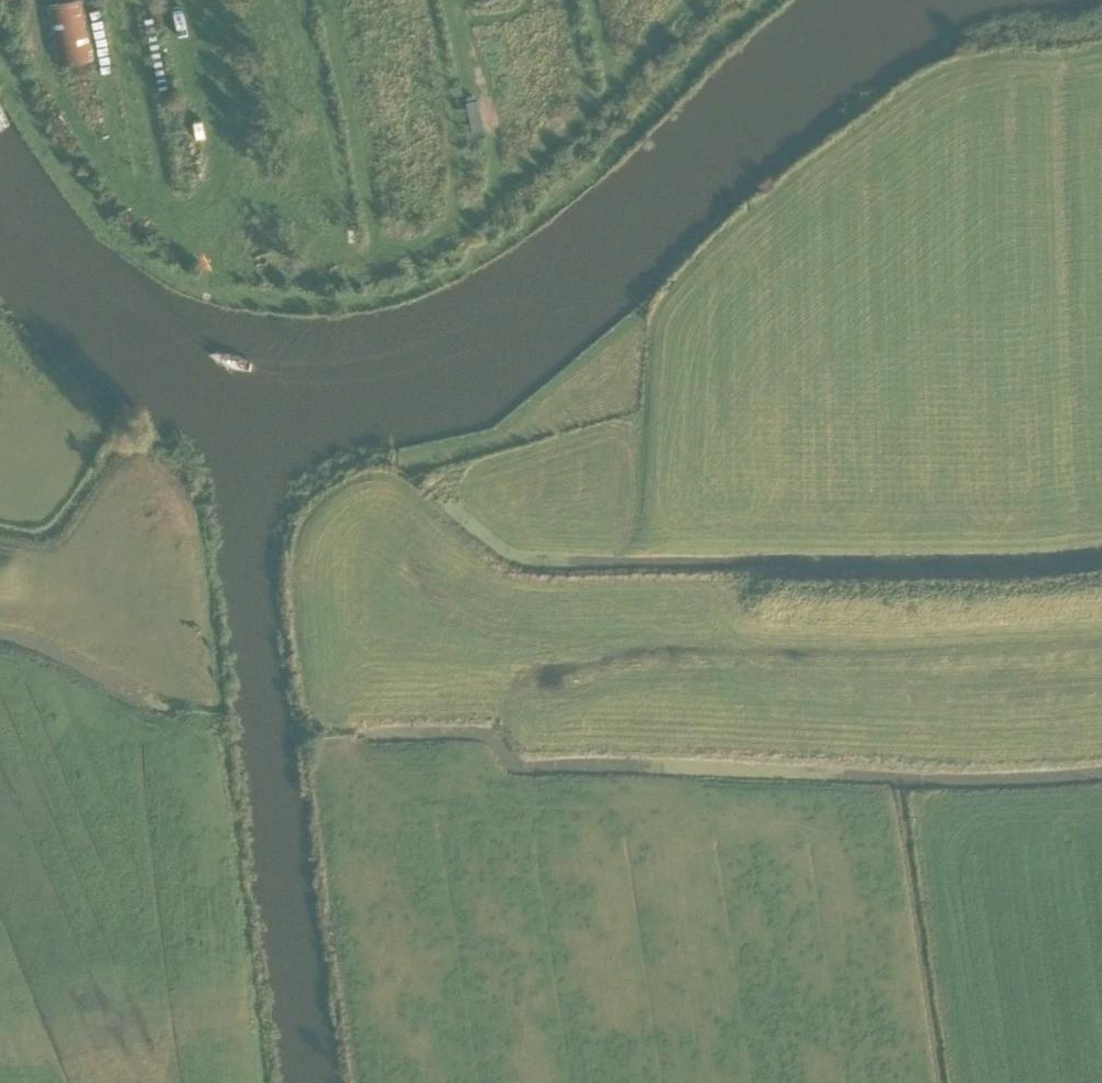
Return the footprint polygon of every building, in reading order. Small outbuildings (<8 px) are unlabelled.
[(81,0),(77,0),(47,7),(61,67),(94,59),(81,0)] [(470,115),(481,113),(478,100),(467,102),(470,115)]
